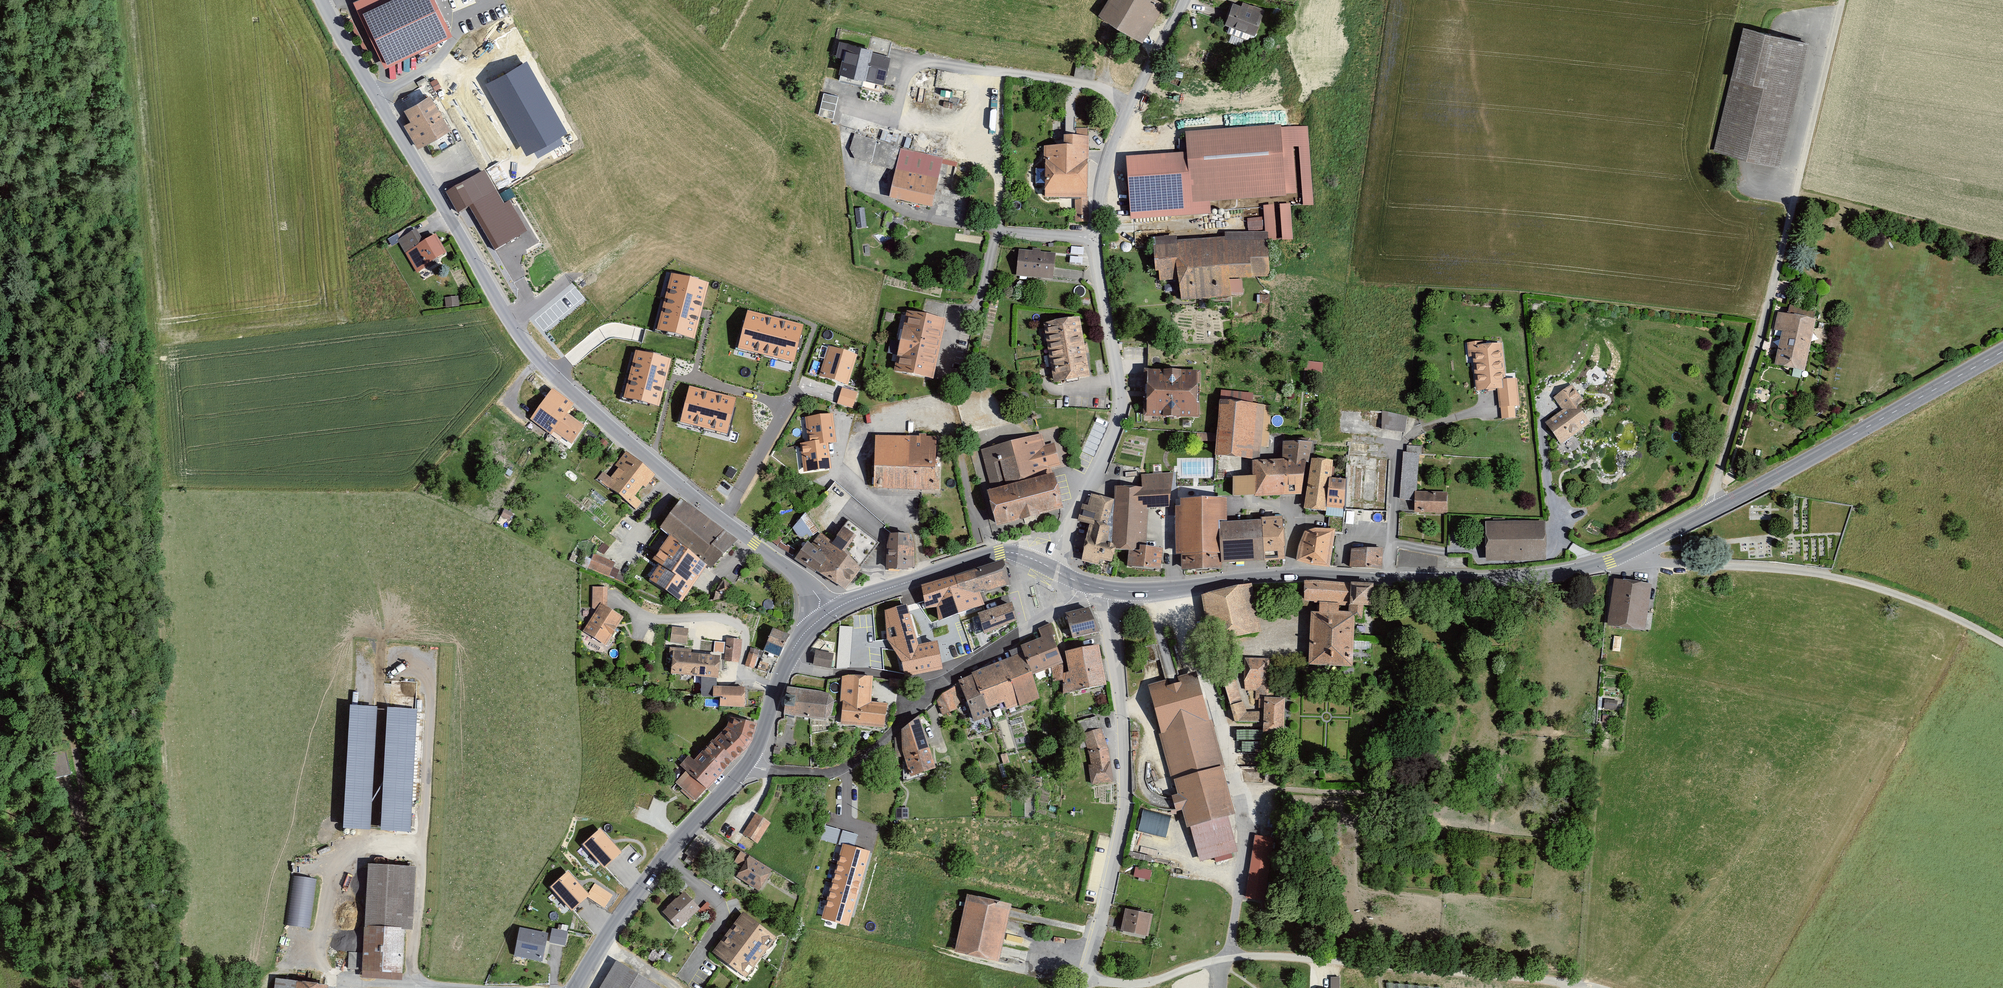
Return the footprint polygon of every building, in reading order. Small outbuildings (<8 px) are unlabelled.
[(426,0),(394,0),(361,16),(385,65),(444,36),(426,0)] [(1148,0),(1108,0),(1097,19),(1139,43),(1160,7),(1148,0)] [(1240,10),(1231,6),(1224,27),(1252,38),(1262,14),(1241,6),(1240,10)] [(1776,167),(1803,48),(1741,34),(1714,153),(1776,167)] [(870,48),(840,41),(836,57),(844,59),(840,74),(883,85),(890,59),(869,53),(870,48)] [(527,156),(566,135),(526,63),(487,84),(527,156)] [(826,91),(820,112),(833,116),(839,95),(826,91)] [(449,130),(429,98),(406,112),(412,122),(406,126),(419,148),(449,130)] [(1284,200),(1280,127),(1187,133),(1188,152),(1191,205),(1211,203),(1284,200)] [(1085,142),(1060,142),(1060,153),(1043,153),(1042,201),(1074,202),(1084,202),(1085,142)] [(1191,205),(1188,152),(1126,155),(1130,218),(1212,213),(1211,203),(1191,205)] [(939,162),(899,153),(888,200),(928,210),(939,162)] [(491,175),(498,189),(525,176),(518,161),(491,175)] [(496,247),(525,232),(510,203),(504,205),(485,169),(444,191),(456,214),(474,205),(496,247)] [(1084,224),(1084,202),(1074,202),(1075,225),(1084,224)] [(1248,217),(1248,230),(1264,230),(1264,217),(1248,217)] [(1176,236),(1154,237),(1157,280),(1178,278),(1180,296),(1244,292),(1243,279),(1248,278),(1247,274),(1268,272),(1265,231),(1225,233),(1226,238),(1176,242),(1176,236)] [(442,256),(433,240),(420,247),(412,234),(396,244),(413,273),(442,256)] [(1050,281),(1052,258),(1019,255),(1016,277),(1050,281)] [(710,282),(671,272),(656,329),(695,339),(710,282)] [(457,308),(456,300),(444,301),(445,310),(457,308)] [(1815,316),(1789,310),(1787,319),(1778,317),(1774,334),(1783,336),(1775,368),(1801,374),(1815,316)] [(804,325),(747,311),(737,348),(794,363),(804,325)] [(942,318),(909,312),(898,367),(931,373),(942,318)] [(1089,372),(1079,317),(1047,323),(1056,377),(1089,372)] [(1498,346),(1467,349),(1467,357),(1471,356),(1474,393),(1498,392),(1499,411),(1516,410),(1514,384),(1501,385),(1498,346)] [(856,355),(830,347),(821,375),(847,383),(856,355)] [(672,359),(635,349),(622,398),(659,407),(672,359)] [(1308,367),(1323,369),(1324,362),(1309,360),(1308,367)] [(1199,413),(1199,371),(1146,371),(1147,413),(1199,413)] [(736,397),(690,386),(681,422),(727,433),(736,397)] [(857,392),(841,388),(837,404),(853,408),(857,392)] [(573,404),(552,389),(530,419),(551,434),(554,430),(570,442),(582,426),(566,413),(573,404)] [(1582,404),(1571,389),(1554,401),(1562,413),(1544,426),(1559,446),(1585,427),(1573,410),(1582,404)] [(1272,404),(1219,400),(1215,455),(1259,458),(1260,444),(1269,444),(1272,404)] [(1381,427),(1405,432),(1408,414),(1385,410),(1381,427)] [(832,415),(807,418),(811,443),(802,444),(806,470),(830,466),(826,442),(835,441),(832,415)] [(993,488),(1052,472),(1050,466),(1059,464),(1054,444),(1045,446),(1042,434),(982,450),(993,488)] [(935,486),(936,437),(876,436),(875,485),(935,486)] [(1283,441),(1283,458),(1308,461),(1313,443),(1283,441)] [(654,475),(626,452),(616,465),(619,468),(611,478),(604,473),(600,478),(635,506),(639,502),(632,497),(642,484),(645,487),(654,475)] [(1417,457),(1402,456),(1399,504),(1414,505),(1414,496),(1417,457)] [(1253,475),(1234,476),(1233,496),(1298,494),(1308,461),(1283,458),(1253,460),(1253,475)] [(1332,460),(1312,458),(1305,509),(1326,511),(1326,507),(1328,477),(1332,477),(1332,460)] [(1062,507),(1052,472),(993,488),(988,490),(997,524),(1062,507)] [(1174,472),(1141,474),(1142,486),(1116,486),(1113,542),(1112,548),(1115,549),(1128,549),(1140,550),(1140,545),(1147,545),(1148,508),(1169,506),(1174,472)] [(1328,477),(1326,507),(1344,508),(1346,479),(1332,477),(1328,477)] [(1112,561),(1115,549),(1112,548),(1113,542),(1109,542),(1111,526),(1108,525),(1114,499),(1092,493),(1089,505),(1083,504),(1078,520),(1090,524),(1082,561),(1099,565),(1100,559),(1112,561)] [(1221,568),(1221,562),(1219,522),(1227,521),(1227,496),(1180,498),(1180,505),(1176,505),(1176,554),(1181,553),(1183,570),(1221,568)] [(1445,516),(1445,497),(1414,496),(1414,505),(1414,515),(1445,516)] [(735,541),(683,500),(662,527),(673,536),(708,564),(713,568),(735,541)] [(818,530),(805,513),(792,528),(803,542),(818,530)] [(1262,520),(1264,560),(1285,559),(1283,516),(1262,517),(1262,520)] [(877,543),(849,520),(831,542),(822,535),(812,546),(807,543),(796,557),(844,589),(877,543)] [(1264,560),(1262,520),(1227,521),(1219,522),(1221,562),(1264,560)] [(1544,558),(1544,523),(1488,523),(1488,558),(1544,558)] [(1330,565),(1335,530),(1316,527),(1305,532),(1300,543),(1297,561),(1330,565)] [(910,533),(890,533),(887,543),(888,566),(908,566),(908,564),(914,564),(914,541),(910,541),(910,533)] [(682,602),(708,564),(673,536),(653,559),(660,565),(650,579),(682,602)] [(598,550),(605,554),(609,546),(603,542),(598,550)] [(1163,548),(1147,545),(1140,545),(1140,550),(1128,549),(1127,565),(1161,570),(1163,548)] [(1382,568),(1383,548),(1352,548),(1350,567),(1382,568)] [(614,563),(595,554),(589,567),(609,575),(614,563)] [(1010,581),(1003,560),(952,576),(963,610),(985,603),(981,591),(1010,581)] [(963,610),(952,576),(922,584),(926,608),(937,607),(939,620),(963,610)] [(1645,627),(1651,584),(1614,579),(1609,622),(1645,627)] [(1262,632),(1252,584),(1204,594),(1214,642),(1262,632)] [(622,617),(607,608),(607,588),(594,588),(594,610),(583,630),(607,644),(622,617)] [(1370,591),(1303,588),(1302,604),(1318,605),(1318,619),(1309,618),(1307,666),(1348,668),(1350,623),(1359,624),(1360,612),(1369,613),(1370,591)] [(1017,617),(1012,602),(976,613),(983,633),(1017,617)] [(907,605),(884,611),(887,641),(902,662),(904,676),(943,669),(937,641),(918,644),(907,605)] [(1090,607),(1067,613),(1072,635),(1098,629),(1090,607)] [(1055,634),(1051,623),(1040,628),(1044,638),(1022,646),(1023,652),(1031,673),(1062,662),(1052,636),(1055,634)] [(687,643),(689,629),(673,627),(671,641),(687,643)] [(787,635),(774,630),(765,650),(779,655),(787,635)] [(738,660),(740,640),(728,639),(726,659),(738,660)] [(1107,684),(1100,645),(1066,651),(1074,690),(1107,684)] [(758,651),(752,649),(746,664),(753,666),(758,651)] [(718,678),(720,655),(673,651),(671,674),(701,677),(702,696),(713,697),(714,686),(717,686),(717,678),(718,678)] [(833,654),(818,651),(815,663),(830,667),(833,654)] [(1023,652),(1003,660),(1011,680),(1020,706),(1040,698),(1031,673),(1023,652)] [(1269,659),(1245,659),(1244,690),(1256,690),(1256,699),(1263,699),(1268,699),(1269,659)] [(1011,680),(1003,660),(972,673),(972,674),(986,708),(988,708),(1004,702),(1007,710),(1020,706),(1011,680)] [(1263,722),(1263,711),(1248,712),(1229,663),(1215,663),(1235,722),(1263,722)] [(1209,720),(1197,672),(1148,684),(1171,780),(1173,779),(1221,767),(1225,766),(1213,719),(1209,720)] [(986,708),(972,674),(958,680),(960,684),(967,701),(975,721),(989,715),(986,708)] [(871,677),(846,676),(842,721),(884,725),(887,704),(870,702),(871,677)] [(967,701),(960,684),(942,693),(937,701),(943,715),(958,709),(967,701)] [(745,707),(745,687),(717,686),(714,686),(713,697),(720,697),(720,706),(745,707)] [(785,705),(784,714),(825,721),(832,715),(834,701),(829,693),(787,686),(786,695),(796,696),(795,706),(785,705)] [(786,695),(785,705),(795,706),(796,696),(786,695)] [(1284,735),(1285,699),(1268,699),(1263,699),(1263,711),(1263,722),(1263,735),(1284,735)] [(376,707),(349,706),(343,827),(369,828),(376,707)] [(416,709),(387,708),(382,830),(411,831),(416,709)] [(934,766),(919,716),(902,730),(902,748),(910,773),(934,766)] [(750,740),(754,724),(728,718),(726,728),(694,760),(690,756),(681,765),(687,770),(706,788),(750,740)] [(1081,736),(1084,736),(1099,731),(1101,730),(1096,718),(1077,724),(1081,736)] [(1106,750),(1099,731),(1084,736),(1090,755),(1106,750)] [(1113,783),(1106,750),(1090,755),(1087,755),(1089,767),(1085,768),(1089,788),(1113,783)] [(1235,814),(1221,767),(1173,779),(1177,794),(1172,796),(1177,811),(1182,810),(1187,827),(1191,827),(1228,816),(1235,814)] [(695,800),(706,788),(687,770),(676,782),(695,800)] [(1169,817),(1142,810),(1137,834),(1164,841),(1169,817)] [(770,822),(756,814),(745,833),(759,841),(770,822)] [(1238,851),(1228,816),(1191,827),(1201,861),(1238,851)] [(620,852),(601,830),(585,844),(605,866),(620,852)] [(1270,842),(1254,839),(1248,881),(1264,883),(1270,842)] [(869,851),(842,843),(821,919),(849,927),(869,851)] [(772,870),(750,856),(738,876),(759,889),(772,870)] [(409,932),(411,872),(365,870),(360,976),(401,978),(403,932),(409,932)] [(1150,875),(1135,871),(1133,879),(1148,883),(1150,875)] [(588,895),(568,873),(552,887),(572,909),(588,895)] [(292,875),(286,924),(310,927),(316,878),(292,875)] [(699,908),(685,893),(664,914),(678,928),(699,908)] [(1012,904),(968,894),(955,951),(999,961),(1012,904)] [(1148,935),(1152,915),(1126,909),(1122,929),(1148,935)] [(775,936),(744,913),(715,951),(746,975),(775,936)] [(551,927),(549,942),(567,944),(569,929),(551,927)] [(546,936),(521,930),(516,955),(541,960),(546,936)] [(616,962),(600,987),(660,987),(616,962)] [(1341,975),(1332,975),(1331,987),(1340,987),(1341,975)]
